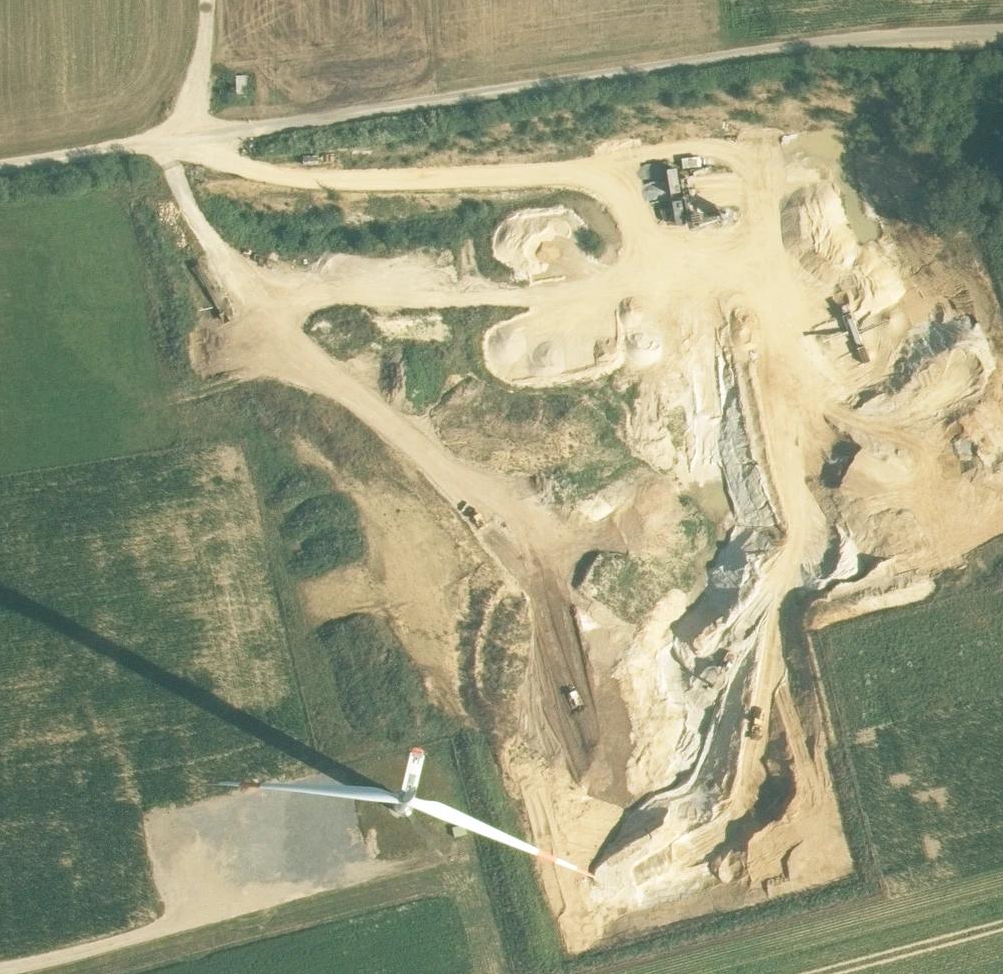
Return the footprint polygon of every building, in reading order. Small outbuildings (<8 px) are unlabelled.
[(246,77),(235,77),(236,95),(246,95),(246,77)] [(642,161),(643,175),(669,174),(668,159),(642,161)] [(688,166),(671,167),(673,190),(689,188),(688,166)] [(651,198),(673,193),(669,174),(647,178),(651,198)]
